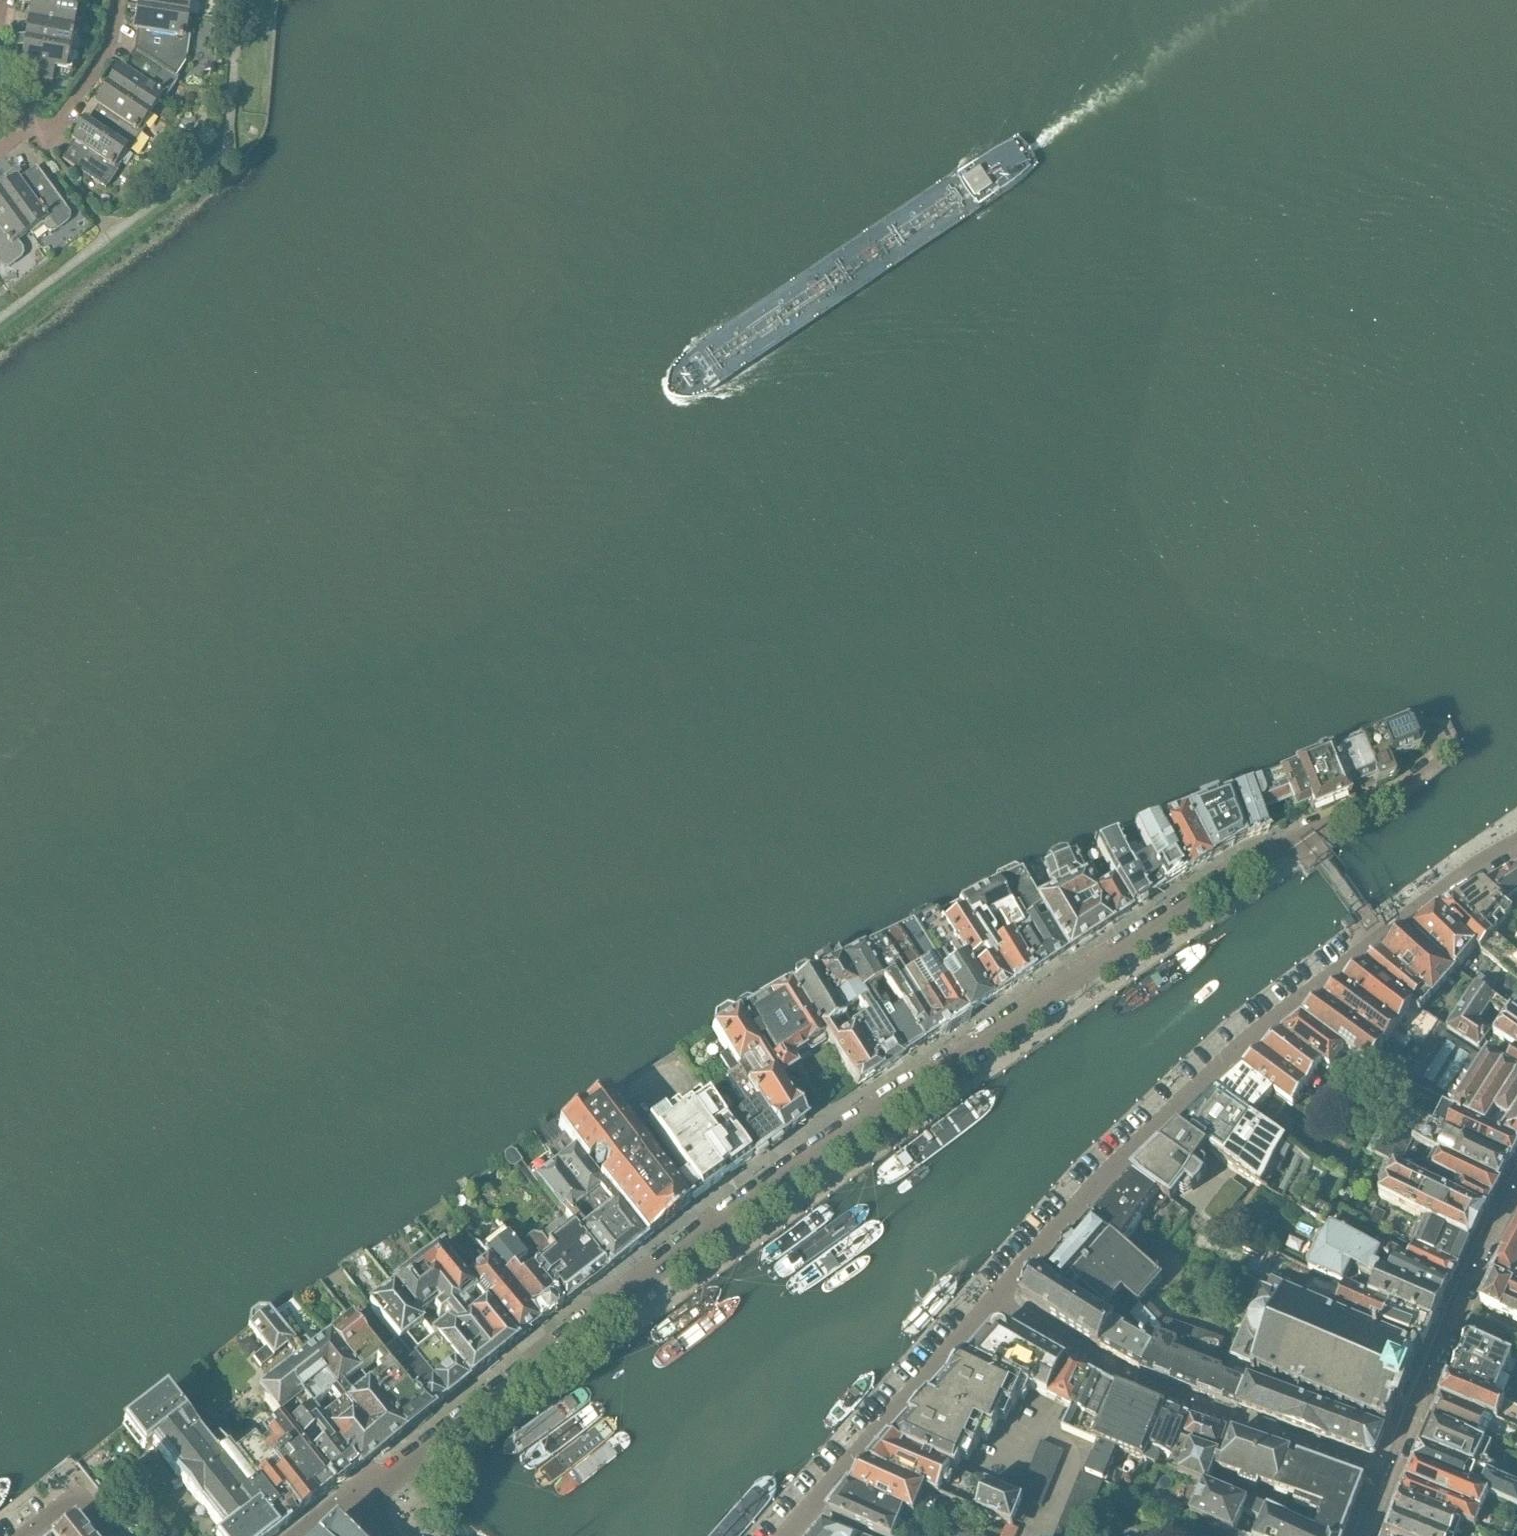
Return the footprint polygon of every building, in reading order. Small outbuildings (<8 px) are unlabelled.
[(32,2),(77,10),(79,0),(32,0),(32,2)] [(188,16),(190,2),(194,2),(194,0),(138,0),(137,9),(188,16)] [(28,23),(78,32),(79,28),(75,22),(77,10),(32,2),(28,23)] [(188,16),(137,9),(134,23),(138,24),(134,52),(177,81),(178,80),(175,78),(185,63),(190,32),(186,31),(188,16)] [(24,44),(69,53),(71,41),(78,37),(78,32),(28,23),(24,44)] [(69,53),(24,44),(20,66),(34,69),(32,81),(52,84),(54,72),(70,76),(71,71),(67,65),(69,53)] [(177,81),(134,52),(118,76),(115,74),(107,86),(150,115),(158,102),(162,104),(177,81)] [(83,122),(130,153),(145,129),(142,127),(150,115),(107,86),(99,98),(102,100),(87,124),(83,121),(83,122)] [(130,153),(83,122),(75,134),(78,136),(62,160),(105,189),(121,165),(118,163),(126,151),(129,153),(130,153)] [(0,190),(0,193),(29,233),(41,224),(46,230),(48,232),(52,232),(55,232),(67,222),(69,220),(69,216),(69,213),(67,211),(67,210),(71,207),(64,198),(60,201),(58,198),(58,196),(55,192),(53,191),(36,168),(23,178),(20,175),(16,174),(10,179),(9,183),(0,190)] [(29,233),(0,193),(0,267),(4,269),(10,268),(21,260),(24,255),(23,249),(20,245),(17,242),(29,233)] [(1359,740),(1377,786),(1394,779),(1399,767),(1396,760),(1418,751),(1421,743),(1413,724),(1405,720),(1375,733),(1359,740)] [(1377,786),(1359,740),(1358,740),(1358,741),(1331,752),(1331,751),(1330,751),(1348,798),(1349,798),(1347,792),(1374,781),(1376,786),(1377,786)] [(1330,751),(1277,772),(1278,774),(1283,788),(1289,802),(1294,813),(1309,807),(1311,813),(1331,805),(1346,799),(1348,798),(1330,751)] [(1240,780),(1227,785),(1230,792),(1230,793),(1239,818),(1246,838),(1246,839),(1246,840),(1269,831),(1268,831),(1262,813),(1289,802),(1283,788),(1278,774),(1243,788),(1240,780)] [(1199,804),(1185,810),(1186,811),(1210,858),(1246,838),(1239,818),(1230,793),(1230,792),(1217,797),(1215,792),(1197,799),(1199,804)] [(1184,875),(1194,869),(1210,858),(1197,834),(1185,810),(1183,811),(1177,808),(1166,812),(1163,819),(1155,822),(1184,875)] [(1134,825),(1133,827),(1134,828),(1135,830),(1134,831),(1139,843),(1144,853),(1148,860),(1164,888),(1165,887),(1184,875),(1155,822),(1153,819),(1152,818),(1150,817),(1148,817),(1136,822),(1135,823),(1134,825)] [(1139,843),(1134,831),(1132,827),(1095,841),(1096,845),(1113,878),(1132,908),(1164,888),(1148,860),(1132,868),(1123,850),(1139,843)] [(1050,882),(1055,889),(1041,897),(1040,895),(1037,897),(1069,949),(1081,941),(1085,938),(1092,934),(1097,931),(1113,920),(1084,876),(1079,862),(1075,853),(1073,854),(1070,852),(1067,851),(1064,850),(1061,850),(1058,851),(1055,852),(1054,852),(1051,855),(1049,858),(1047,861),(1045,864),(1044,865),(1050,882)] [(1083,860),(1079,862),(1084,876),(1113,920),(1117,918),(1122,914),(1132,908),(1113,878),(1101,885),(1090,865),(1087,867),(1083,860)] [(1490,881),(1508,900),(1516,893),(1516,866),(1490,881)] [(996,884),(995,885),(1023,928),(1012,936),(1034,972),(1042,966),(1069,949),(1037,897),(1022,872),(1021,872),(997,884),(996,884)] [(1023,928),(995,885),(992,886),(982,891),(962,901),(961,901),(959,902),(1012,986),(1013,985),(1014,985),(1018,982),(1019,981),(1034,972),(1012,936),(1023,928)] [(1484,927),(1493,935),(1514,911),(1484,885),(1456,901),(1484,927)] [(1439,912),(1477,949),(1509,976),(1516,982),(1516,956),(1493,935),(1484,927),(1456,901),(1439,912)] [(993,998),(1004,991),(1012,986),(959,902),(938,913),(970,963),(984,954),(988,961),(974,970),(993,998)] [(972,1012),(993,998),(974,970),(973,971),(968,964),(970,963),(938,913),(935,914),(935,913),(932,914),(930,910),(925,912),(925,910),(913,915),(914,918),(910,919),(912,924),(915,923),(937,958),(949,978),(972,1012)] [(1439,912),(1412,932),(1455,971),(1456,972),(1477,949),(1439,912)] [(1345,923),(1349,928),(1355,924),(1352,918),(1345,923)] [(954,1023),(958,1021),(972,1012),(949,978),(942,982),(930,962),(937,958),(915,923),(912,924),(897,931),(920,968),(933,988),(954,1023)] [(880,940),(904,978),(917,998),(938,1033),(954,1023),(933,988),(927,992),(914,972),(920,968),(897,931),(880,940)] [(1412,932),(1383,955),(1434,998),(1455,971),(1412,932)] [(880,940),(864,947),(883,981),(882,982),(886,988),(900,1009),(923,1043),(929,1039),(937,1034),(938,1033),(917,998),(904,978),(880,940)] [(844,950),(837,954),(840,958),(841,959),(901,1057),(902,1057),(903,1056),(907,1053),(909,1052),(923,1043),(900,1009),(889,1016),(884,1009),(881,1010),(873,997),(886,988),(882,982),(883,981),(864,947),(861,942),(854,945),(850,944),(846,946),(844,950)] [(821,960),(814,964),(815,965),(817,970),(844,1015),(857,1007),(861,1013),(863,1012),(867,1018),(852,1027),(853,1030),(879,1072),(900,1058),(901,1057),(841,959),(840,958),(837,954),(837,953),(830,956),(829,954),(821,958),(821,960)] [(1383,955),(1365,969),(1411,1007),(1422,1014),(1434,998),(1383,955)] [(799,972),(790,977),(793,982),(827,1038),(857,1085),(857,1086),(864,1082),(872,1077),(872,1076),(879,1072),(853,1030),(837,1040),(829,1028),(846,1018),(844,1015),(817,970),(815,965),(806,969),(805,967),(798,970),(799,972)] [(1365,969),(1343,987),(1399,1030),(1415,1040),(1424,1046),(1439,1025),(1422,1014),(1411,1007),(1365,969)] [(739,1010),(738,1011),(780,1078),(796,1067),(790,1059),(806,1049),(807,1050),(811,1051),(824,1043),(824,1039),(824,1038),(825,1037),(826,1039),(827,1038),(793,982),(790,977),(789,976),(750,996),(736,1004),(739,1010)] [(1509,976),(1491,998),(1516,1018),(1516,982),(1509,976)] [(1386,1047),(1399,1030),(1343,987),(1324,1003),(1386,1047)] [(1516,1054),(1516,1018),(1491,998),(1477,987),(1449,1031),(1480,1051),(1491,1034),(1494,1037),(1493,1039),(1515,1053),(1516,1054)] [(1324,1003),(1307,1016),(1302,1020),(1352,1056),(1369,1068),(1386,1047),(1324,1003)] [(715,1015),(713,1026),(711,1028),(727,1053),(719,1059),(729,1075),(737,1069),(757,1101),(781,1137),(806,1119),(780,1078),(738,1011),(726,1008),(715,1015)] [(1336,1077),(1352,1056),(1302,1020),(1283,1035),(1323,1066),(1336,1077)] [(1396,1084),(1402,1089),(1434,1104),(1516,1144),(1516,1075),(1506,1068),(1480,1051),(1449,1031),(1440,1026),(1412,1067),(1386,1047),(1369,1068),(1370,1068),(1370,1069),(1396,1084)] [(1308,1088),(1323,1066),(1283,1035),(1262,1054),(1308,1088)] [(1515,1053),(1506,1068),(1516,1075),(1516,1054),(1515,1053)] [(1293,1109),(1308,1088),(1262,1054),(1242,1072),(1288,1105),(1293,1109)] [(727,1123),(751,1158),(771,1144),(771,1143),(775,1141),(776,1141),(781,1137),(757,1101),(737,1069),(729,1075),(725,1078),(746,1108),(739,1113),(739,1114),(727,1123)] [(1217,1094),(1217,1095),(1269,1131),(1288,1105),(1242,1072),(1217,1094)] [(696,1199),(751,1158),(727,1123),(701,1083),(650,1122),(687,1175),(682,1179),(674,1185),(688,1203),(688,1202),(690,1204),(696,1199)] [(565,1134),(574,1146),(588,1165),(596,1160),(603,1158),(612,1170),(611,1177),(603,1184),(646,1240),(648,1239),(648,1238),(653,1234),(655,1233),(654,1232),(660,1228),(662,1227),(662,1226),(666,1223),(667,1223),(669,1221),(674,1216),(674,1217),(675,1216),(675,1215),(681,1210),(681,1211),(683,1209),(687,1205),(688,1205),(690,1204),(688,1202),(688,1203),(674,1185),(626,1122),(607,1094),(559,1125),(565,1134)] [(1181,1129),(1180,1130),(1216,1157),(1261,1185),(1287,1142),(1269,1131),(1217,1095),(1216,1096),(1215,1095),(1181,1129)] [(1516,1150),(1516,1144),(1434,1104),(1432,1108),(1441,1113),(1434,1128),(1509,1165),(1516,1150)] [(1499,1184),(1509,1165),(1434,1128),(1423,1123),(1414,1141),(1499,1184)] [(1484,1212),(1499,1184),(1414,1141),(1382,1126),(1368,1154),(1395,1168),(1484,1212)] [(1170,1139),(1151,1157),(1188,1185),(1189,1185),(1192,1185),(1194,1185),(1196,1184),(1198,1183),(1200,1182),(1202,1180),(1204,1179),(1205,1178),(1206,1175),(1207,1173),(1208,1170),(1208,1168),(1214,1159),(1216,1157),(1180,1130),(1178,1132),(1170,1139)] [(565,1134),(546,1148),(556,1161),(615,1239),(611,1242),(623,1258),(639,1245),(646,1240),(603,1184),(588,1165),(574,1146),(565,1134)] [(511,1151),(505,1155),(506,1160),(507,1161),(511,1167),(515,1167),(523,1161),(518,1155),(517,1153),(511,1151)] [(1161,1197),(1171,1204),(1184,1184),(1187,1185),(1188,1185),(1151,1157),(1133,1176),(1161,1197)] [(556,1161),(536,1177),(567,1217),(607,1271),(623,1258),(611,1242),(615,1239),(556,1161)] [(1380,1199),(1426,1222),(1470,1241),(1470,1240),(1471,1240),(1484,1215),(1483,1214),(1484,1212),(1395,1168),(1380,1199)] [(1133,1176),(1123,1186),(1113,1197),(1144,1220),(1161,1197),(1133,1176)] [(1247,1189),(1231,1176),(1211,1203),(1228,1215),(1247,1189)] [(1107,1204),(1094,1219),(1124,1246),(1144,1220),(1113,1197),(1107,1204)] [(1211,1203),(1204,1214),(1220,1226),(1228,1215),(1211,1203)] [(1380,1228),(1387,1214),(1376,1209),(1369,1224),(1380,1228)] [(524,1250),(521,1252),(562,1305),(565,1303),(581,1291),(591,1283),(607,1271),(567,1217),(540,1237),(533,1236),(525,1242),(524,1249),(524,1250)] [(1145,1265),(1124,1246),(1094,1219),(1093,1219),(1091,1221),(1092,1221),(1080,1235),(1079,1235),(1073,1241),(1071,1243),(1072,1243),(1066,1249),(1065,1250),(1065,1251),(1061,1256),(1060,1256),(1059,1257),(1059,1258),(1047,1272),(1047,1271),(1045,1273),(1045,1274),(1071,1292),(1077,1285),(1106,1311),(1123,1291),(1140,1306),(1154,1321),(1162,1330),(1154,1344),(1176,1354),(1223,1374),(1230,1377),(1237,1361),(1230,1358),(1224,1372),(1214,1368),(1224,1341),(1205,1334),(1184,1326),(1166,1321),(1166,1322),(1145,1299),(1162,1280),(1153,1272),(1156,1269),(1148,1262),(1145,1265)] [(1457,1269),(1470,1241),(1426,1222),(1414,1247),(1457,1269)] [(1432,1324),(1443,1301),(1390,1276),(1374,1268),(1382,1252),(1374,1248),(1330,1224),(1308,1269),(1342,1284),(1351,1267),(1361,1272),(1360,1274),(1378,1283),(1371,1297),(1432,1324)] [(540,1323),(541,1322),(563,1305),(562,1305),(521,1252),(515,1244),(521,1239),(514,1230),(507,1235),(502,1229),(481,1246),(486,1252),(484,1253),(488,1258),(540,1323)] [(1195,1244),(1215,1253),(1218,1245),(1211,1241),(1212,1238),(1201,1232),(1195,1244)] [(1505,1259),(1497,1275),(1496,1275),(1495,1278),(1516,1288),(1516,1237),(1505,1259)] [(1392,1245),(1387,1255),(1397,1260),(1449,1288),(1457,1269),(1414,1247),(1414,1248),(1413,1248),(1407,1260),(1404,1259),(1407,1253),(1392,1245)] [(498,1356),(499,1355),(499,1354),(513,1344),(516,1342),(465,1277),(443,1250),(424,1265),(498,1356)] [(540,1324),(540,1323),(488,1258),(465,1277),(516,1342),(540,1324)] [(1443,1301),(1449,1288),(1397,1260),(1390,1276),(1443,1301)] [(1257,1262),(1250,1280),(1258,1283),(1265,1265),(1257,1262)] [(424,1265),(395,1287),(394,1287),(395,1288),(416,1315),(436,1299),(451,1318),(431,1334),(433,1336),(468,1380),(470,1378),(484,1367),(486,1366),(497,1358),(496,1357),(498,1356),(424,1265)] [(1045,1274),(1044,1275),(1037,1282),(1029,1291),(1029,1292),(1022,1299),(1100,1348),(1115,1321),(1069,1294),(1071,1292),(1045,1274)] [(1420,1351),(1417,1350),(1414,1349),(1412,1346),(1408,1344),(1406,1342),(1403,1342),(1399,1342),(1399,1340),(1396,1339),(1395,1341),(1376,1333),(1377,1331),(1374,1329),(1373,1332),(1354,1324),(1355,1321),(1352,1320),(1350,1323),(1344,1320),(1332,1315),(1333,1312),(1331,1311),(1332,1308),(1305,1295),(1291,1289),(1289,1293),(1280,1290),(1283,1285),(1264,1277),(1230,1358),(1237,1361),(1230,1377),(1247,1384),(1249,1379),(1263,1385),(1267,1376),(1272,1378),(1271,1381),(1276,1383),(1277,1380),(1296,1388),(1294,1391),(1298,1393),(1297,1396),(1301,1398),(1300,1401),(1311,1405),(1315,1397),(1319,1398),(1317,1401),(1321,1402),(1322,1399),(1339,1407),(1338,1410),(1342,1412),(1344,1409),(1362,1417),(1360,1419),(1365,1422),(1366,1419),(1386,1427),(1387,1427),(1389,1423),(1388,1423),(1394,1410),(1395,1410),(1396,1406),(1398,1407),(1413,1373),(1411,1372),(1412,1368),(1417,1355),(1418,1355),(1420,1351)] [(1495,1278),(1481,1306),(1514,1321),(1516,1323),(1516,1288),(1495,1278)] [(1353,1316),(1421,1343),(1424,1344),(1432,1324),(1371,1297),(1361,1292),(1345,1286),(1339,1300),(1331,1297),(1332,1296),(1309,1286),(1305,1295),(1332,1308),(1331,1311),(1333,1312),(1332,1315),(1344,1320),(1350,1323),(1352,1320),(1353,1316)] [(444,1399),(468,1380),(433,1336),(418,1349),(407,1335),(423,1323),(416,1315),(395,1288),(370,1306),(397,1340),(444,1399)] [(298,1345),(271,1312),(268,1310),(261,1309),(251,1315),(250,1325),(258,1335),(257,1336),(259,1339),(260,1338),(267,1347),(254,1357),(261,1366),(287,1346),(300,1362),(264,1390),(259,1383),(251,1389),(256,1396),(259,1394),(279,1419),(294,1407),(302,1401),(312,1414),(316,1411),(313,1407),(323,1399),(326,1403),(330,1400),(336,1407),(318,1421),(356,1470),(380,1450),(298,1345)] [(1478,1314),(1469,1334),(1501,1349),(1510,1329),(1478,1314)] [(353,1321),(330,1338),(330,1339),(356,1372),(375,1358),(380,1363),(373,1369),(377,1374),(365,1383),(404,1431),(429,1412),(429,1411),(414,1391),(411,1393),(380,1354),(353,1321)] [(1115,1321),(1100,1348),(1116,1357),(1135,1367),(1139,1369),(1153,1343),(1154,1344),(1162,1330),(1154,1321),(1139,1334),(1116,1321),(1116,1322),(1115,1321)] [(1031,1391),(1045,1398),(1065,1361),(1005,1327),(995,1329),(969,1359),(1031,1391)] [(1458,1360),(1510,1382),(1516,1364),(1516,1360),(1467,1337),(1458,1360)] [(380,1451),(404,1431),(365,1383),(346,1399),(339,1391),(345,1387),(342,1384),(356,1372),(330,1339),(315,1351),(305,1339),(298,1345),(380,1450),(380,1451)] [(429,1411),(444,1399),(397,1340),(380,1354),(411,1393),(414,1391),(429,1411)] [(1139,1369),(1238,1408),(1247,1384),(1230,1377),(1223,1374),(1176,1354),(1154,1344),(1153,1343),(1139,1369)] [(893,1442),(958,1471),(969,1448),(976,1451),(987,1428),(995,1432),(1004,1409),(1012,1412),(1023,1388),(1031,1392),(1031,1391),(969,1359),(940,1391),(893,1442)] [(1458,1360),(1449,1381),(1502,1402),(1510,1382),(1458,1360)] [(1090,1375),(1084,1371),(1065,1361),(1045,1398),(1072,1411),(1090,1375)] [(1103,1382),(1090,1375),(1072,1411),(1063,1431),(1078,1437),(1103,1382)] [(1247,1384),(1238,1408),(1276,1422),(1279,1423),(1280,1424),(1309,1435),(1329,1442),(1372,1458),(1373,1458),(1375,1457),(1376,1456),(1385,1433),(1384,1432),(1386,1427),(1366,1419),(1365,1422),(1360,1419),(1362,1417),(1344,1409),(1342,1412),(1338,1410),(1339,1407),(1322,1399),(1321,1402),(1317,1401),(1319,1398),(1315,1397),(1311,1405),(1300,1401),(1301,1398),(1297,1396),(1298,1393),(1294,1391),(1296,1388),(1277,1380),(1276,1383),(1271,1381),(1272,1378),(1267,1376),(1263,1385),(1249,1379),(1247,1384)] [(1442,1399),(1516,1431),(1516,1408),(1502,1402),(1449,1381),(1442,1399)] [(1101,1423),(1109,1403),(1116,1388),(1103,1382),(1078,1437),(1092,1442),(1101,1423)] [(1124,1402),(1128,1394),(1116,1388),(1109,1403),(1118,1407),(1121,1401),(1124,1402)] [(275,1534),(278,1532),(277,1532),(287,1525),(288,1524),(289,1524),(286,1520),(254,1482),(245,1489),(240,1483),(249,1475),(234,1457),(218,1437),(209,1444),(168,1393),(169,1392),(167,1390),(164,1392),(164,1393),(128,1421),(125,1423),(127,1426),(128,1425),(144,1446),(143,1446),(145,1449),(149,1447),(148,1446),(153,1443),(176,1472),(175,1473),(178,1476),(199,1502),(198,1502),(200,1505),(201,1505),(213,1520),(224,1534),(222,1535),(272,1535),(275,1534)] [(1118,1407),(1109,1403),(1101,1423),(1092,1442),(1098,1444),(1086,1473),(1106,1481),(1118,1451),(1145,1462),(1165,1409),(1128,1394),(1124,1402),(1121,1401),(1118,1407)] [(1431,1423),(1477,1441),(1480,1432),(1516,1448),(1516,1431),(1442,1399),(1431,1423)] [(333,1488),(356,1470),(318,1421),(312,1414),(302,1401),(294,1407),(301,1417),(286,1429),(333,1488)] [(1189,1419),(1165,1409),(1145,1462),(1156,1466),(1161,1454),(1174,1459),(1181,1441),(1189,1419)] [(1208,1426),(1189,1419),(1181,1441),(1200,1447),(1208,1426)] [(286,1429),(280,1420),(261,1436),(267,1443),(260,1449),(254,1441),(234,1457),(249,1475),(254,1482),(286,1520),(289,1524),(333,1488),(286,1429)] [(1485,1444),(1477,1441),(1431,1423),(1421,1447),(1477,1470),(1484,1472),(1488,1464),(1478,1459),(1485,1444)] [(1219,1454),(1227,1433),(1228,1432),(1208,1426),(1200,1447),(1219,1454)] [(1169,1472),(1204,1486),(1213,1469),(1240,1478),(1238,1482),(1257,1489),(1258,1485),(1275,1490),(1275,1491),(1295,1498),(1293,1503),(1310,1510),(1306,1520),(1304,1525),(1327,1535),(1343,1535),(1350,1518),(1351,1519),(1351,1517),(1354,1510),(1355,1508),(1354,1507),(1356,1503),(1361,1488),(1363,1483),(1364,1483),(1365,1481),(1362,1480),(1362,1481),(1354,1478),(1341,1473),(1342,1473),(1339,1472),(1320,1466),(1321,1465),(1318,1464),(1318,1465),(1300,1458),(1300,1457),(1297,1456),(1297,1457),(1290,1455),(1291,1454),(1233,1434),(1222,1462),(1217,1460),(1219,1454),(1200,1447),(1181,1441),(1174,1459),(1169,1472)] [(1023,1500),(1037,1506),(1062,1452),(1040,1441),(1025,1474),(1013,1469),(1004,1491),(1015,1496),(1023,1500)] [(1004,1491),(958,1471),(893,1442),(880,1458),(877,1460),(871,1467),(926,1493),(1007,1526),(1009,1526),(1012,1520),(1023,1500),(1015,1496),(1004,1491)] [(1516,1506),(1516,1507),(1516,1485),(1488,1474),(1483,1486),(1472,1482),(1477,1470),(1421,1447),(1414,1466),(1487,1495),(1516,1506)] [(1414,1466),(1407,1482),(1481,1511),(1487,1495),(1414,1466)] [(916,1517),(926,1493),(871,1467),(867,1472),(853,1490),(907,1513),(916,1517)] [(1105,1483),(1081,1473),(1055,1535),(1082,1535),(1105,1483)] [(1455,1520),(1473,1528),(1477,1520),(1481,1511),(1407,1482),(1400,1497),(1455,1520)] [(1204,1486),(1191,1517),(1234,1535),(1236,1533),(1236,1532),(1245,1512),(1249,1503),(1207,1487),(1205,1487),(1204,1486)] [(853,1490),(844,1501),(900,1527),(903,1520),(907,1513),(853,1490)] [(1395,1515),(1406,1520),(1445,1535),(1449,1535),(1455,1520),(1400,1497),(1395,1515)] [(900,1527),(844,1501),(837,1509),(832,1516),(879,1535),(897,1535),(900,1527)] [(1245,1512),(1263,1521),(1260,1527),(1281,1535),(1327,1535),(1304,1525),(1269,1508),(1251,1501),(1250,1504),(1249,1503),(1245,1512)] [(1406,1520),(1395,1515),(1388,1535),(1390,1535),(1445,1535),(1406,1520)] [(52,1535),(89,1535),(76,1520),(77,1519),(75,1517),(52,1535)] [(318,1535),(349,1535),(336,1523),(337,1522),(335,1521),(334,1522),(334,1521),(318,1535)] [(826,1525),(824,1524),(814,1535),(854,1535),(826,1525)] [(1003,1535),(1017,1535),(1019,1531),(1007,1526),(1003,1535)] [(1260,1527),(1256,1535),(1281,1535),(1260,1527)]
